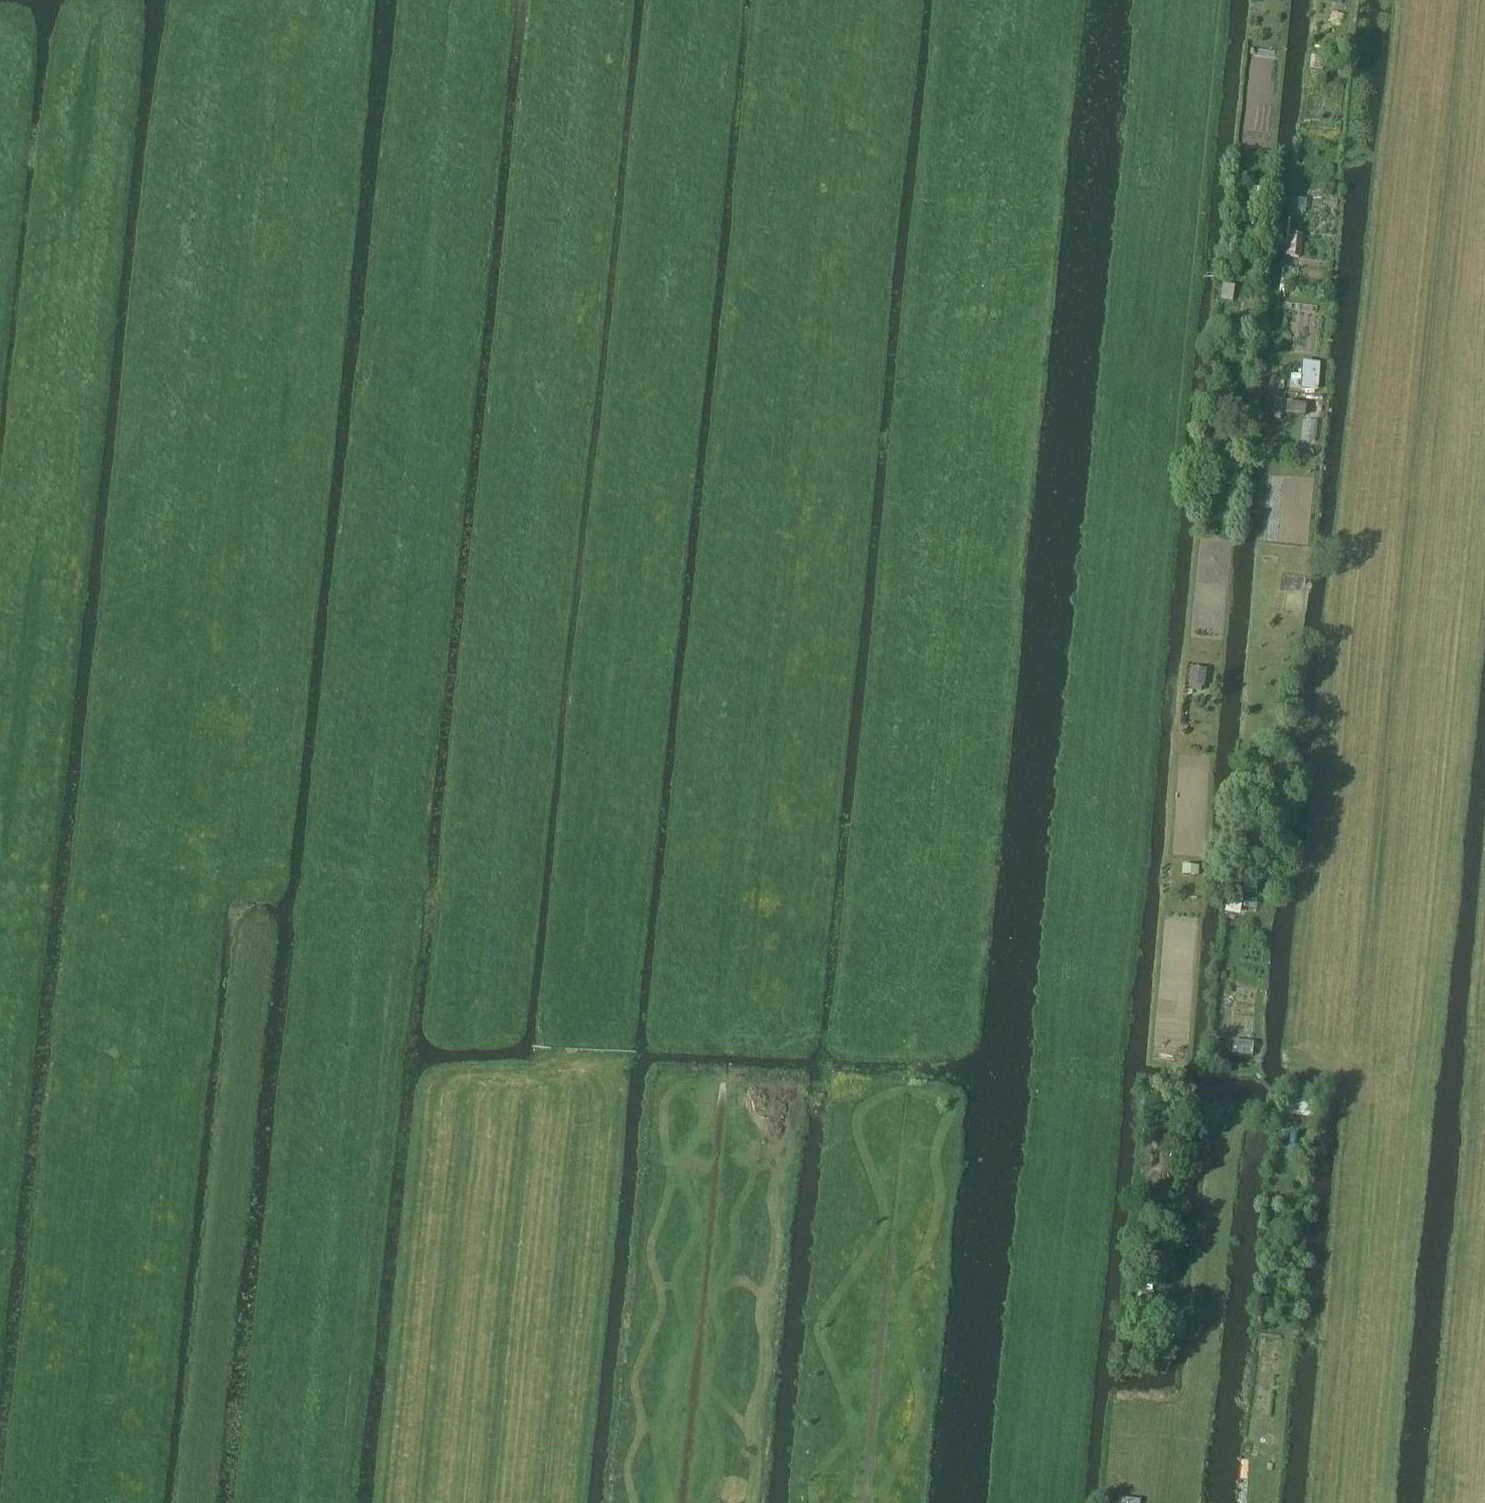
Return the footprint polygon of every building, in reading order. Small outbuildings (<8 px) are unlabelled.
[(1289,235),(1286,258),(1300,259),(1302,237),(1289,235)] [(1223,286),(1221,300),(1233,302),(1235,288),(1223,286)] [(1288,404),(1287,415),(1305,417),(1306,406),(1288,404)]
